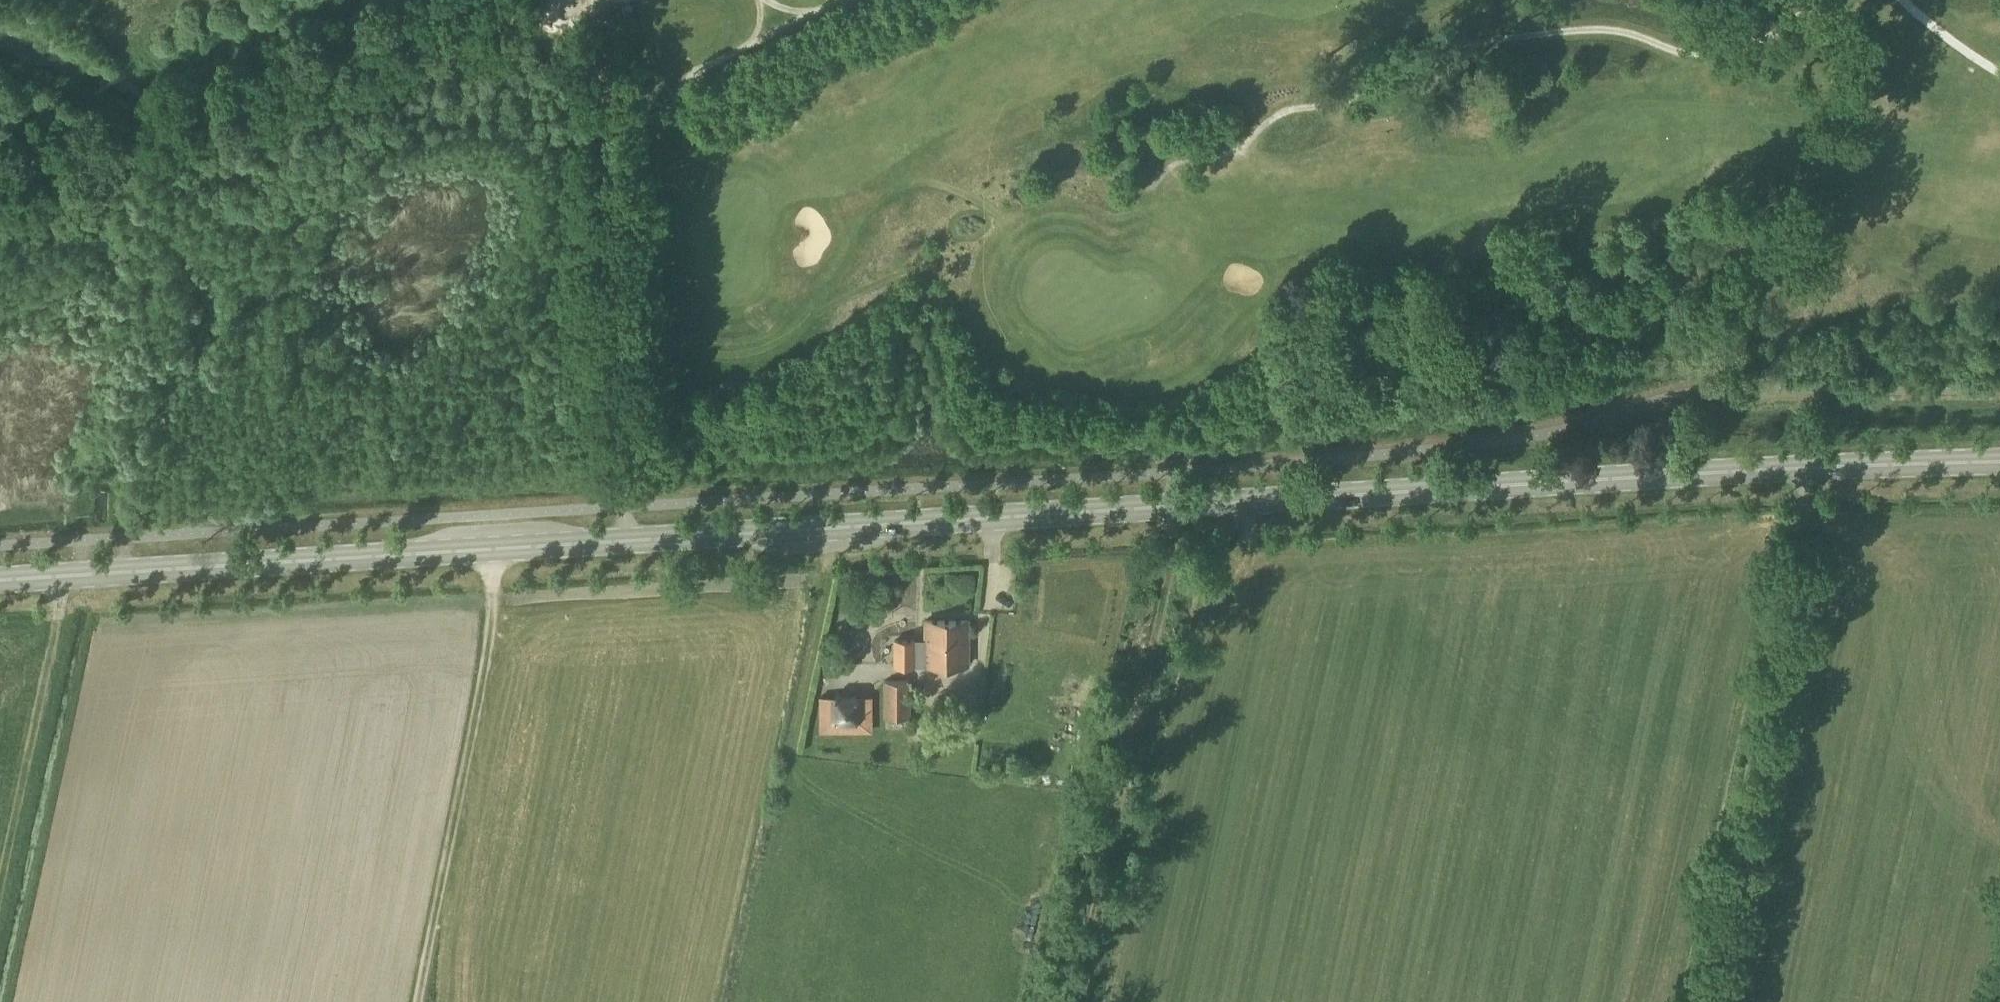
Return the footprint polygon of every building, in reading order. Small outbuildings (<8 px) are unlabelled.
[(622,19),(633,18),(632,6),(621,8),(622,19)] [(925,622),(925,643),(915,643),(915,641),(895,641),(895,665),(915,665),(915,654),(925,654),(925,665),(968,665),(968,622),(925,622)] [(884,681),(883,718),(910,717),(910,681),(884,681)] [(832,700),(832,734),(868,734),(868,700),(832,700)] [(821,741),(821,755),(833,756),(833,742),(821,741)]
